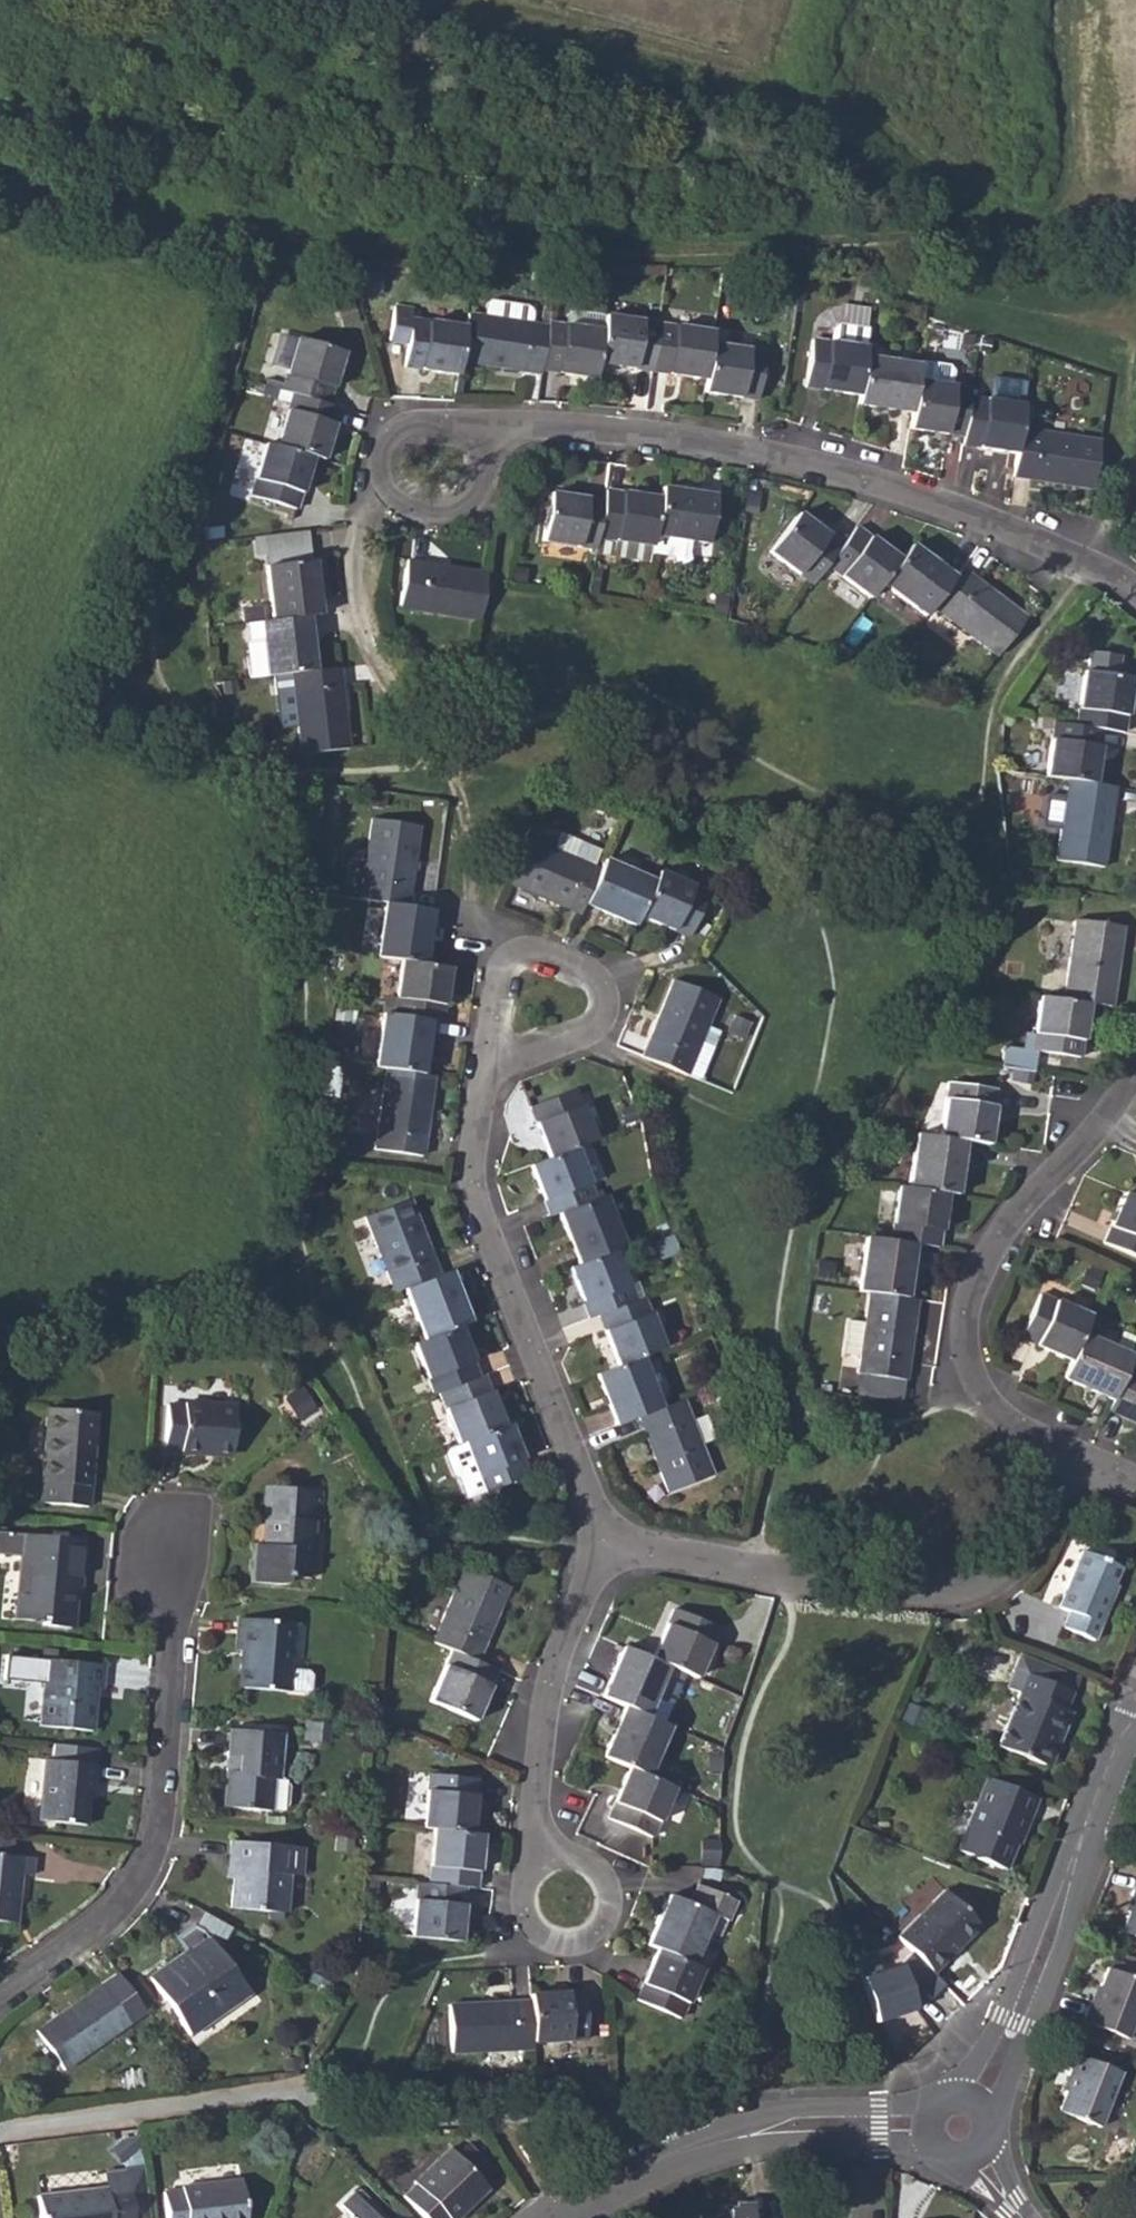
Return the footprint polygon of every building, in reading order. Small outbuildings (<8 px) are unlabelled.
[(462,326),(457,362),(535,374),(536,371),(543,325),(524,322),(525,314),(524,309),(521,305),(488,301),(484,303),(483,315),(464,312),(462,326)] [(462,326),(409,317),(410,308),(390,305),(385,341),(404,343),(400,368),(454,376),(457,362),(462,326)] [(543,325),(536,371),(590,379),(593,362),(598,329),(601,314),(570,309),(565,313),(563,323),(544,321),(543,325)] [(598,329),(593,362),(647,371),(656,323),(601,314),(598,329)] [(647,371),(702,379),(708,343),(709,331),(656,323),(647,371)] [(802,388),(856,396),(861,357),(862,348),(865,328),(839,325),(833,329),(831,342),(810,338),(802,388)] [(288,397),(325,408),(342,354),(294,340),(278,393),(288,397)] [(700,391),(755,400),(762,351),(708,343),(702,379),(700,391)] [(854,406),(909,414),(914,380),(916,365),(861,357),(856,396),(854,406)] [(967,395),(968,388),(947,385),(948,370),(944,365),(916,361),(916,365),(914,380),(909,414),(907,430),(960,438),(967,395)] [(959,446),(1013,454),(1017,427),(1020,403),(967,395),(960,438),(959,446)] [(288,397),(271,449),(309,460),(320,463),(337,411),(325,408),(288,397)] [(1097,440),(1017,427),(1013,454),(1009,477),(1090,490),(1097,440)] [(294,511),(309,460),(271,449),(262,446),(246,498),(294,511)] [(656,499),(651,537),(688,542),(705,545),(712,497),(658,489),(656,499)] [(601,502),(595,540),(649,548),(651,537),(656,499),(602,490),(601,502)] [(595,540),(601,502),(546,493),(539,543),(593,551),(595,540)] [(825,567),(840,547),(795,514),(765,554),(810,588),(825,567)] [(840,547),(825,567),(869,600),(879,586),(898,560),(854,528),(840,547)] [(686,555),(688,542),(651,537),(649,548),(648,555),(673,558),(674,565),(680,568),(686,567),(689,561),(686,555)] [(593,556),(647,563),(648,555),(649,548),(595,540),(593,551),(593,556)] [(898,560),(879,586),(923,618),(929,609),(952,578),(909,546),(898,560)] [(397,610),(478,621),(485,572),(406,560),(397,610)] [(262,568),(268,622),(306,617),(318,616),(312,562),(262,568)] [(952,578),(929,609),(995,657),(1025,617),(959,568),(952,578)] [(313,671),(306,617),(268,622),(257,623),(259,640),(246,641),(243,645),(247,679),(263,677),(288,674),(313,671)] [(257,623),(244,625),(246,641),(259,640),(257,623)] [(313,671),(288,674),(296,755),(346,749),(337,668),(313,671)] [(1100,730),(1122,733),(1130,681),(1080,673),(1073,726),(1100,730)] [(1064,780),(1092,784),(1100,730),(1073,726),(1050,723),(1042,777),(1064,780)] [(1092,784),(1064,780),(1053,861),(1102,868),(1114,787),(1092,784)] [(381,903),(406,907),(419,827),(369,820),(357,900),(381,903)] [(551,850),(591,867),(598,848),(559,831),(551,850)] [(504,884),(579,916),(584,905),(598,870),(591,867),(551,850),(524,838),(504,884)] [(584,905),(634,927),(638,916),(653,881),(603,860),(598,870),(584,905)] [(638,916),(688,937),(707,893),(657,871),(653,881),(638,916)] [(398,961),(422,965),(430,911),(406,907),(381,903),(374,958),(398,961)] [(1085,1005),(1109,1008),(1120,927),(1072,920),(1061,1001),(1085,1005)] [(430,1022),(440,1024),(447,969),(422,965),(398,961),(390,1016),(430,1022)] [(641,1056),(687,1074),(705,1030),(717,1000),(671,982),(641,1056)] [(1029,1050),(1077,1057),(1085,1005),(1061,1001),(1036,997),(1029,1050)] [(384,1071),(422,1076),(430,1022),(390,1016),(380,1015),(372,1070),(384,1071)] [(717,1034),(705,1030),(687,1074),(700,1079),(717,1034)] [(372,1150),(421,1157),(434,1078),(422,1076),(384,1071),(372,1150)] [(965,1139),(989,1143),(996,1090),(948,1083),(939,1136),(965,1139)] [(528,1107),(549,1159),(576,1149),(594,1141),(573,1089),(528,1107)] [(946,1194),(956,1195),(965,1139),(939,1136),(916,1132),(908,1188),(946,1194)] [(528,1167),(548,1216),(556,1213),(595,1198),(576,1149),(549,1159),(528,1167)] [(913,1244),(938,1248),(946,1194),(908,1188),(897,1186),(889,1240),(913,1244)] [(1135,1259),(1135,1200),(1122,1194),(1101,1243),(1135,1259)] [(556,1213),(577,1265),(615,1249),(624,1247),(604,1195),(595,1198),(556,1213)] [(363,1217),(392,1293),(403,1289),(438,1275),(409,1200),(363,1217)] [(868,1293),(907,1298),(913,1244),(889,1240),(865,1237),(857,1292),(868,1293)] [(624,1247),(615,1249),(635,1301),(644,1297),(649,1295),(629,1244),(624,1247)] [(595,1316),(635,1301),(615,1249),(577,1265),(567,1268),(587,1319),(595,1316)] [(403,1289),(422,1341),(458,1327),(469,1323),(449,1272),(438,1275),(403,1289)] [(907,1298),(868,1293),(865,1323),(848,1320),(843,1353),(860,1356),(857,1373),(906,1380),(917,1300),(907,1298)] [(1019,1340),(1069,1361),(1081,1333),(1089,1316),(1040,1294),(1019,1340)] [(595,1316),(615,1366),(640,1357),(663,1348),(644,1297),(635,1301),(595,1316)] [(412,1345),(431,1395),(436,1393),(478,1377),(458,1327),(422,1341),(412,1345)] [(1131,1355),(1135,1343),(1135,1337),(1121,1331),(1114,1347),(1131,1355)] [(1061,1378),(1111,1400),(1127,1365),(1131,1355),(1114,1347),(1081,1333),(1069,1361),(1061,1378)] [(660,1407),(640,1357),(615,1366),(594,1375),(614,1425),(636,1417),(660,1407)] [(1135,1424),(1135,1369),(1127,1365),(1111,1400),(1106,1410),(1135,1424)] [(903,1379),(857,1373),(855,1395),(900,1402),(903,1379)] [(436,1393),(456,1445),(462,1443),(503,1427),(483,1375),(478,1377),(436,1393)] [(636,1417),(666,1493),(712,1474),(684,1397),(660,1407),(636,1417)] [(179,1453),(231,1457),(235,1408),(184,1404),(183,1408),(167,1407),(163,1449),(180,1450),(179,1453)] [(48,1411),(40,1504),(88,1508),(96,1415),(48,1411)] [(462,1443),(482,1494),(528,1475),(510,1424),(503,1427),(462,1443)] [(250,1584),(283,1587),(284,1578),(309,1580),(312,1559),(310,1559),(312,1523),(319,1523),(320,1492),(265,1488),(263,1520),(266,1520),(264,1546),(254,1545),(250,1584)] [(68,1631),(70,1607),(65,1608),(66,1596),(77,1598),(83,1542),(23,1534),(23,1537),(0,1534),(0,1558),(21,1559),(16,1622),(45,1624),(44,1628),(68,1631)] [(1058,1633),(1090,1646),(1113,1591),(1108,1588),(1115,1573),(1078,1557),(1054,1612),(1065,1618),(1058,1633)] [(451,1653),(476,1663),(508,1588),(465,1569),(431,1644),(451,1653)] [(73,1631),(77,1598),(66,1596),(65,1608),(70,1607),(68,1631),(73,1631)] [(667,1667),(695,1680),(716,1629),(673,1611),(651,1661),(667,1667)] [(237,1690),(286,1693),(286,1692),(305,1693),(309,1690),(310,1677),(307,1673),(288,1671),(292,1625),(238,1621),(235,1652),(241,1653),(237,1690)] [(625,1708),(646,1718),(667,1667),(651,1661),(623,1649),(602,1698),(625,1708)] [(430,1703),(473,1723),(495,1672),(476,1663),(451,1653),(430,1703)] [(78,1658),(77,1664),(99,1667),(99,1660),(78,1658)] [(1018,1696),(997,1750),(1043,1769),(1057,1735),(1061,1738),(1069,1718),(1064,1716),(1071,1698),(1077,1681),(1018,1658),(1012,1675),(1005,1690),(1018,1696)] [(104,1667),(99,1667),(77,1664),(39,1660),(35,1685),(43,1686),(39,1727),(89,1732),(92,1707),(88,1707),(90,1690),(94,1691),(102,1692),(104,1667)] [(629,1770),(645,1777),(667,1727),(646,1718),(625,1708),(603,1759),(629,1770)] [(224,1810),(269,1813),(271,1781),(276,1782),(279,1735),(230,1731),(224,1810)] [(1048,1772),(1061,1738),(1057,1735),(1043,1769),(1048,1772)] [(39,1822),(85,1827),(88,1797),(91,1798),(94,1766),(45,1760),(39,1822)] [(607,1821),(650,1840),(672,1789),(645,1777),(629,1770),(607,1821)] [(433,1830),(470,1834),(474,1781),(428,1776),(423,1829),(433,1830)] [(286,1808),(287,1789),(282,1782),(276,1782),(271,1781),(269,1813),(278,1814),(286,1808)] [(952,1852),(1003,1872),(1014,1847),(1010,1844),(1020,1819),(1024,1821),(1031,1803),(982,1781),(952,1852)] [(464,1889),(475,1890),(481,1835),(470,1834),(433,1830),(427,1885),(464,1889)] [(10,1856),(11,1841),(0,1840),(0,1856),(10,1856)] [(230,1843),(228,1864),(234,1865),(232,1881),(229,1909),(284,1915),(288,1877),(300,1878),(302,1849),(230,1843)] [(14,1924),(16,1905),(14,1904),(17,1876),(30,1876),(31,1858),(10,1856),(0,1856),(0,1922),(14,1924)] [(1135,1936),(1135,1873),(1128,1895),(1132,1896),(1119,1929),(1135,1936)] [(411,1938),(459,1943),(464,1889),(427,1885),(416,1883),(411,1938)] [(697,1910),(668,1897),(647,1946),(658,1951),(691,1966),(712,1916),(725,1923),(733,1903),(705,1890),(697,1910)] [(882,1958),(912,1990),(927,1976),(930,1979),(978,1934),(942,1896),(894,1941),(897,1944),(882,1958)] [(149,1979),(162,1998),(165,1996),(174,2007),(171,2011),(188,2036),(240,1998),(230,1986),(237,1981),(207,1939),(205,1939),(202,1935),(194,1933),(179,1944),(185,1954),(149,1979)] [(635,2002),(679,2021),(702,1970),(691,1966),(658,1951),(635,2002)] [(912,1990),(882,1958),(872,1967),(901,2001),(912,1990)] [(1125,2036),(1135,2007),(1135,1978),(1105,1966),(1092,2000),(1089,1999),(1081,2020),(1125,2036)] [(36,2032),(63,2071),(149,2013),(121,1972),(36,2032)] [(247,1994),(237,1981),(230,1986),(240,1998),(247,1994)] [(529,2003),(531,2044),(586,2041),(584,1994),(529,1997),(529,2003)] [(162,1998),(171,2011),(174,2007),(165,1996),(162,1998)] [(531,2044),(529,2003),(448,2006),(450,2053),(531,2049),(531,2044)] [(1056,2109),(1100,2124),(1119,2069),(1074,2053),(1067,2071),(1069,2072),(1056,2109)] [(300,2058),(281,2061),(282,2073),(302,2070),(300,2058)] [(451,2146),(487,2177),(496,2165),(461,2135),(451,2146)] [(422,2217),(459,2217),(487,2191),(449,2151),(414,2183),(415,2187),(403,2198),(422,2217)] [(241,2183),(181,2189),(180,2192),(162,2195),(165,2217),(245,2217),(241,2183)] [(40,2217),(132,2217),(128,2187),(37,2198),(40,2217)] [(354,2196),(341,2208),(351,2217),(375,2217),(354,2196)] [(750,2207),(725,2209),(725,2216),(696,2217),(750,2217),(750,2207)]
